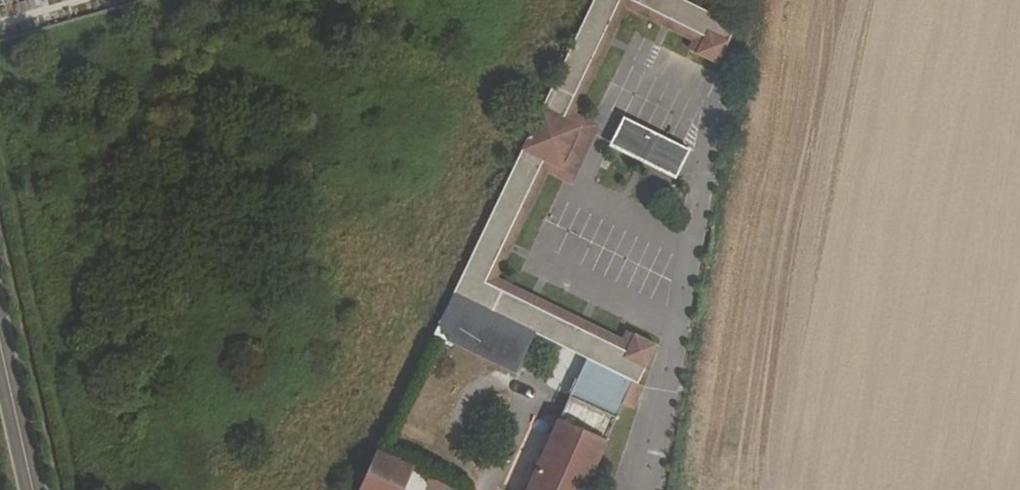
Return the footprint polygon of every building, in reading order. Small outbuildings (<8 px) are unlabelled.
[(652,343),(634,335),(627,351),(484,284),(543,161),(560,170),(581,128),(562,119),(620,0),(594,0),(454,297),(639,383),(652,343)] [(634,335),(627,331),(622,341),(495,280),(546,172),(571,184),(599,130),(574,117),(624,9),(693,40),(689,50),(697,54),(704,36),(627,0),(620,0),(562,119),(581,128),(560,170),(543,161),(484,284),(627,351),(634,335)] [(704,36),(697,54),(718,63),(737,22),(690,0),(627,0),(704,36)] [(624,121),(609,149),(675,182),(689,155),(624,121)] [(549,387),(570,395),(582,358),(561,351),(549,387)] [(638,411),(646,386),(639,383),(627,406),(638,411)] [(612,440),(562,419),(528,489),(589,489),(612,440)] [(381,449),(362,489),(405,489),(417,466),(381,449)]
